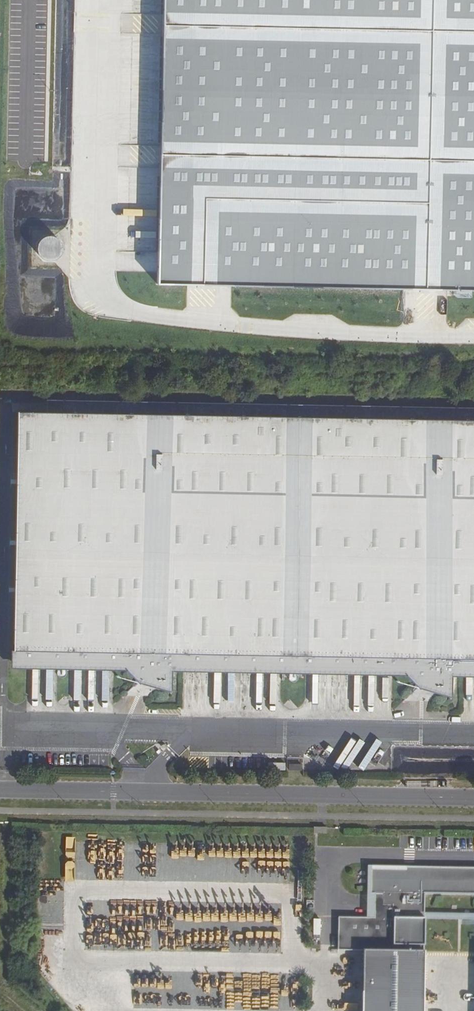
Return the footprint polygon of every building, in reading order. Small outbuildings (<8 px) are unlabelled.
[(157,281),(473,290),(473,0),(164,0),(157,281)] [(14,664),(126,666),(126,670),(139,684),(140,683),(152,687),(152,684),(171,684),(171,667),(406,671),(406,675),(419,689),(420,688),(432,692),(432,689),(451,689),(451,672),(473,672),(473,421),(18,412),(14,664)] [(338,955),(362,955),(362,1010),(423,1010),(424,894),(473,894),(473,872),(412,871),(412,876),(406,876),(406,874),(370,873),(370,898),(375,898),(374,923),(370,923),(338,922),(338,955)]
